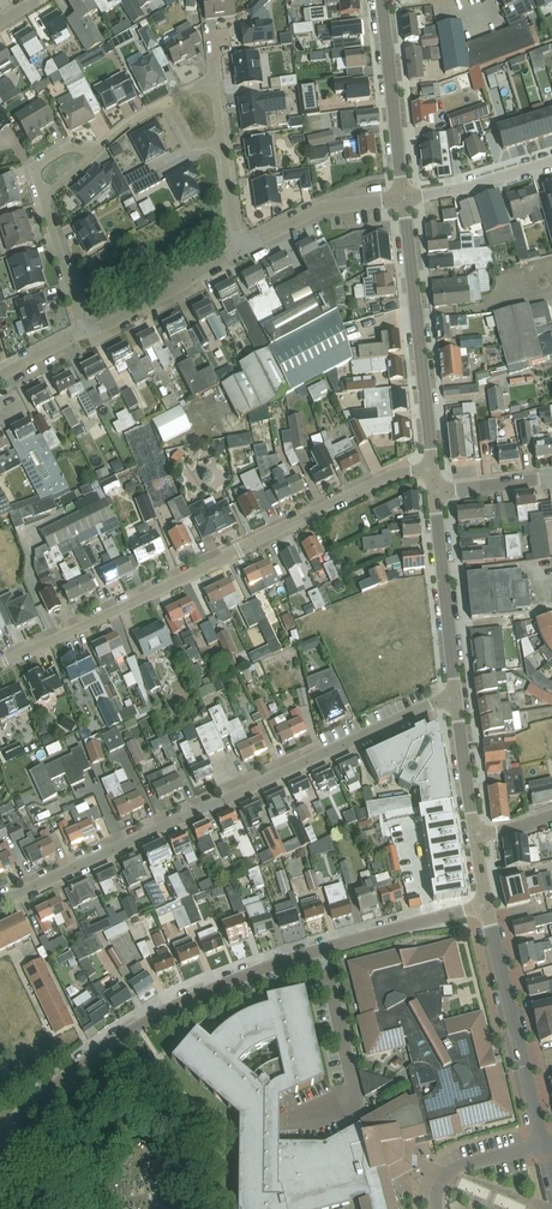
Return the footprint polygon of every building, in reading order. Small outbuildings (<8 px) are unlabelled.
[(77,35),(87,52),(104,42),(89,17),(97,12),(90,0),(78,0),(70,5),(79,20),(70,25),(77,35)] [(93,1),(100,12),(102,16),(113,9),(113,8),(112,5),(120,0),(96,0),(93,1)] [(121,4),(133,24),(133,23),(135,26),(146,20),(134,0),(127,0),(125,2),(121,4)] [(204,8),(206,20),(235,16),(234,4),(233,0),(203,0),(204,8)] [(241,27),(244,46),(274,42),(271,23),(270,23),(269,14),(262,8),(271,0),(257,0),(246,12),(253,18),(255,16),(259,19),(259,24),(241,27)] [(358,0),(326,0),(327,8),(304,11),(305,23),(332,20),(331,16),(359,13),(358,0)] [(510,29),(523,23),(522,17),(528,13),(521,0),(500,0),(509,16),(505,18),(510,29)] [(539,8),(551,1),(551,0),(535,0),(539,8)] [(405,42),(418,40),(417,29),(424,27),(422,9),(401,12),(405,42)] [(53,37),(51,39),(53,42),(62,36),(60,34),(67,30),(56,13),(44,21),(53,37)] [(360,22),(317,28),(318,37),(322,37),(322,43),(332,42),(333,50),(344,49),(362,47),(361,37),(362,37),(360,22)] [(461,22),(437,26),(440,45),(441,48),(443,60),(446,74),(468,71),(478,67),(535,46),(528,29),(524,22),(523,23),(510,29),(465,47),(461,22)] [(176,30),(178,33),(165,40),(163,42),(165,45),(165,46),(174,65),(195,54),(191,48),(200,43),(189,23),(176,30)] [(313,33),(312,23),(305,24),(294,26),(295,35),(313,33)] [(432,36),(420,38),(422,48),(434,46),(440,45),(437,26),(436,26),(431,27),(432,36)] [(138,33),(147,50),(157,45),(148,27),(138,33)] [(533,27),(528,29),(535,46),(540,44),(533,27)] [(31,61),(47,51),(42,42),(38,44),(29,30),(16,38),(31,61)] [(130,30),(111,41),(115,50),(135,39),(130,30)] [(110,44),(102,49),(106,56),(114,51),(110,44)] [(547,46),(540,49),(542,55),(550,52),(547,46)] [(11,70),(12,72),(15,70),(1,47),(0,47),(0,77),(11,70)] [(11,51),(32,85),(42,80),(33,65),(31,66),(19,47),(11,51)] [(418,51),(406,52),(409,81),(421,79),(423,79),(421,61),(430,60),(430,62),(443,60),(441,48),(418,51)] [(99,49),(76,62),(81,71),(104,58),(99,49)] [(333,50),(331,51),(332,61),(337,60),(345,59),(346,70),(347,79),(352,79),(363,77),(362,68),(365,68),(364,52),(345,54),(344,49),(333,50)] [(540,49),(533,52),(535,58),(542,55),(540,49)] [(310,53),(311,62),(326,60),(325,52),(310,53)] [(140,53),(126,61),(130,67),(138,83),(144,94),(146,93),(147,93),(151,91),(151,90),(159,86),(160,86),(164,84),(165,83),(167,82),(161,71),(153,55),(144,60),(140,53)] [(255,54),(232,57),(234,69),(236,69),(238,77),(236,77),(237,87),(262,84),(260,73),(257,74),(255,54)] [(65,55),(54,62),(59,70),(70,63),(65,55)] [(523,56),(516,59),(518,65),(526,62),(523,56)] [(516,59),(509,62),(511,68),(518,65),(516,59)] [(76,61),(58,71),(64,83),(82,74),(81,71),(76,62),(76,61)] [(500,66),(492,69),(495,75),(502,72),(500,66)] [(492,69),(485,72),(487,78),(495,75),(492,69)] [(106,110),(118,105),(119,107),(126,103),(135,98),(122,73),(121,74),(122,74),(111,79),(113,83),(97,91),(95,87),(94,88),(106,110)] [(279,79),(270,80),(271,90),(273,89),(297,86),(297,85),(296,76),(279,79)] [(2,103),(2,102),(4,104),(20,94),(16,89),(9,93),(0,78),(0,99),(2,103)] [(70,95),(57,102),(60,109),(66,121),(71,132),(95,119),(92,115),(101,111),(95,100),(85,80),(67,89),(69,94),(70,95)] [(369,101),(368,97),(367,82),(352,84),(351,81),(334,83),(335,95),(346,94),(347,103),(369,101)] [(39,83),(33,87),(37,95),(44,91),(39,83)] [(297,85),(301,117),(308,116),(307,115),(320,114),(317,97),(313,98),(312,97),(310,83),(297,85)] [(440,95),(439,84),(421,86),(422,94),(434,93),(434,96),(440,95)] [(238,99),(240,110),(242,109),(245,130),(243,130),(243,131),(266,128),(266,127),(263,110),(284,107),(284,110),(285,110),(283,94),(282,94),(262,97),(262,96),(250,97),(238,99)] [(522,100),(514,103),(516,110),(524,107),(522,100)] [(32,144),(42,138),(38,131),(54,122),(41,101),(15,118),(27,138),(28,138),(32,144)] [(435,102),(433,102),(412,104),(415,127),(428,126),(427,116),(437,115),(435,102)] [(485,106),(484,104),(447,117),(451,128),(492,113),(489,105),(485,106)] [(11,125),(0,108),(0,131),(11,125)] [(359,127),(379,124),(377,112),(357,115),(356,112),(340,114),(342,132),(360,130),(359,127)] [(551,135),(551,131),(546,113),(534,117),(541,139),(551,135)] [(522,121),(528,142),(541,139),(534,117),(522,121)] [(516,146),(528,142),(522,121),(509,125),(516,146)] [(484,137),(479,122),(463,127),(466,135),(470,134),(472,140),(465,142),(471,161),(485,156),(480,138),(484,137)] [(162,133),(157,123),(131,137),(145,164),(165,153),(156,136),(162,133)] [(496,129),(503,150),(516,146),(509,125),(496,129)] [(456,130),(447,133),(450,150),(459,149),(456,130)] [(332,131),(307,137),(310,148),(335,142),(332,131)] [(425,147),(420,148),(422,169),(442,167),(440,150),(449,149),(447,137),(447,133),(446,133),(438,134),(438,135),(428,136),(424,137),(425,147)] [(295,135),(290,138),(293,146),(299,143),(296,137),(295,135)] [(246,152),(247,152),(250,172),(272,169),(269,149),(271,149),(270,138),(245,142),(246,152)] [(346,161),(375,157),(373,139),(358,140),(359,150),(345,151),(346,161)] [(120,145),(124,152),(131,148),(127,141),(120,145)] [(330,155),(344,152),(342,143),(328,146),(330,155)] [(119,145),(110,149),(114,157),(123,153),(119,145)] [(108,186),(109,186),(108,184),(112,181),(120,196),(129,191),(114,163),(105,167),(106,170),(100,175),(96,170),(89,176),(88,174),(87,175),(88,176),(72,190),(86,206),(108,186)] [(191,164),(181,170),(167,177),(175,192),(180,203),(200,193),(191,176),(196,174),(191,164)] [(129,188),(133,185),(152,175),(147,166),(124,178),(129,188)] [(300,181),(301,191),(311,190),(310,178),(309,169),(282,173),(283,177),(253,182),(256,209),(282,206),(281,202),(278,202),(276,185),(281,185),(284,183),(300,181)] [(20,203),(17,192),(18,191),(12,172),(0,176),(0,210),(20,203)] [(156,173),(152,175),(133,185),(138,195),(161,183),(156,173)] [(551,183),(549,182),(545,184),(544,185),(543,185),(549,207),(543,209),(535,181),(534,181),(539,199),(546,221),(548,232),(551,245),(551,183)] [(531,211),(535,225),(543,223),(532,189),(507,197),(514,217),(531,211)] [(499,192),(475,200),(478,211),(486,234),(491,248),(514,242),(510,226),(502,203),(499,192)] [(136,205),(130,194),(121,198),(127,210),(136,205)] [(459,213),(463,225),(465,231),(481,224),(473,200),(459,205),(462,212),(459,213)] [(442,212),(443,223),(457,221),(456,210),(442,212)] [(4,228),(11,250),(32,244),(25,223),(28,222),(25,213),(25,212),(0,220),(0,223),(2,228),(4,228)] [(74,228),(87,253),(107,243),(93,217),(74,228)] [(143,219),(135,223),(139,231),(147,227),(143,219)] [(520,223),(510,226),(514,242),(519,263),(540,257),(539,252),(528,254),(520,223)] [(436,224),(426,225),(428,253),(440,252),(447,251),(447,252),(451,252),(461,251),(460,244),(455,245),(446,246),(445,238),(451,237),(450,226),(445,226),(445,225),(444,225),(436,225),(436,224)] [(348,236),(329,244),(330,246),(333,252),(345,250),(365,248),(367,266),(378,265),(390,263),(387,237),(374,238),(374,231),(354,233),(348,236)] [(473,235),(460,236),(460,237),(460,244),(461,251),(474,250),(473,235)] [(286,314),(260,328),(270,347),(290,336),(291,337),(295,335),(295,334),(311,325),(312,326),(319,322),(319,321),(337,311),(336,309),(331,291),(341,285),(343,285),(342,284),(338,274),(330,258),(332,258),(330,253),(327,248),(319,252),(312,240),(310,241),(295,248),(301,259),(302,262),(304,261),(310,274),(302,278),(298,280),(275,291),(287,314),(286,314)] [(440,256),(429,257),(430,271),(431,271),(436,270),(436,272),(439,271),(439,270),(453,268),(476,265),(477,270),(478,270),(487,269),(492,269),(490,248),(474,250),(461,251),(451,252),(451,255),(440,256)] [(20,291),(17,292),(17,293),(33,287),(44,284),(44,283),(38,263),(40,262),(37,253),(37,252),(26,256),(7,262),(8,262),(10,271),(14,270),(20,291)] [(268,262),(262,265),(266,272),(270,280),(275,291),(298,280),(292,267),(285,254),(283,254),(275,259),(274,257),(267,260),(268,262)] [(286,314),(287,314),(275,291),(270,280),(266,272),(261,274),(258,268),(248,273),(247,271),(241,273),(242,276),(241,276),(249,291),(257,287),(262,295),(253,299),(247,302),(249,307),(250,307),(260,328),(286,314)] [(363,279),(365,300),(394,296),(391,277),(386,278),(384,268),(366,270),(367,279),(363,279)] [(481,295),(478,273),(476,272),(467,278),(432,282),(434,308),(469,304),(469,303),(481,302),(481,295)] [(237,311),(259,354),(271,348),(270,347),(260,328),(250,307),(249,307),(247,302),(244,298),(241,299),(231,281),(215,290),(222,304),(228,316),(237,311)] [(341,285),(331,291),(336,309),(344,308),(341,285)] [(42,295),(17,304),(26,335),(48,328),(41,306),(46,305),(42,295)] [(207,320),(218,341),(226,337),(208,302),(192,310),(199,324),(207,320)] [(508,367),(546,356),(551,355),(551,335),(537,338),(535,331),(551,326),(551,325),(546,302),(529,307),(528,304),(493,313),(507,367),(508,367)] [(379,305),(372,306),(373,314),(380,313),(379,305)] [(233,379),(221,385),(238,418),(238,419),(242,417),(247,415),(248,414),(266,405),(285,396),(295,391),(295,390),(304,386),(305,385),(352,360),(352,359),(349,349),(337,312),(319,322),(312,326),(298,334),(295,335),(291,337),(271,348),(259,354),(239,365),(243,373),(233,379)] [(163,325),(169,336),(172,342),(177,345),(182,343),(186,350),(190,348),(193,354),(196,355),(203,352),(199,344),(198,344),(191,330),(187,332),(179,317),(178,317),(177,316),(174,315),(172,316),(171,318),(172,321),(163,325)] [(452,332),(448,331),(448,329),(458,328),(457,324),(460,323),(460,317),(436,320),(438,342),(449,341),(449,339),(452,338),(452,332)] [(200,326),(191,330),(198,344),(199,344),(202,348),(210,343),(200,326)] [(163,352),(152,331),(136,339),(143,352),(153,348),(164,369),(174,363),(167,349),(163,352)] [(382,346),(349,349),(352,359),(352,360),(352,361),(371,360),(370,359),(376,359),(388,358),(387,352),(400,351),(398,332),(380,334),(382,346)] [(483,347),(482,336),(460,339),(461,350),(483,347)] [(135,352),(131,355),(126,344),(108,354),(115,367),(125,362),(137,385),(149,379),(147,375),(140,362),(135,352)] [(459,350),(439,352),(442,381),(469,378),(467,358),(460,359),(459,350)] [(547,361),(546,356),(530,361),(531,365),(547,361)] [(149,358),(140,362),(147,375),(155,371),(149,358)] [(352,361),(351,361),(353,375),(360,374),(372,373),(388,371),(389,381),(391,380),(403,379),(401,361),(388,363),(388,358),(371,360),(352,361)] [(104,385),(112,399),(120,394),(108,369),(104,371),(97,359),(81,368),(88,381),(96,377),(101,387),(104,385)] [(211,367),(197,374),(190,359),(177,366),(193,398),(220,384),(211,367)] [(523,369),(532,367),(531,365),(530,361),(508,367),(509,374),(523,370),(523,369)] [(222,370),(216,373),(221,384),(228,381),(222,370)] [(336,370),(326,376),(334,394),(339,393),(336,370)] [(508,375),(507,370),(490,374),(491,378),(491,379),(508,375)] [(491,378),(490,374),(490,372),(489,372),(476,375),(478,381),(485,379),(491,378)] [(68,374),(53,382),(58,393),(60,396),(68,392),(71,399),(77,396),(88,419),(90,418),(97,414),(90,402),(81,383),(75,386),(68,374)] [(374,379),(345,381),(346,393),(375,390),(374,379)] [(307,389),(314,402),(322,398),(320,394),(327,390),(323,382),(307,389)] [(295,390),(295,391),(297,393),(303,397),(308,396),(304,386),(295,390)] [(472,386),(443,389),(444,398),(473,394),(472,386)] [(44,387),(28,395),(36,409),(44,405),(47,412),(49,411),(53,418),(59,415),(55,407),(54,408),(51,401),(44,387)] [(120,394),(121,394),(129,409),(139,404),(130,388),(120,394)] [(343,412),(348,423),(394,418),(393,412),(406,411),(404,393),(392,395),(391,389),(364,392),(364,393),(359,393),(360,401),(364,401),(365,410),(343,412)] [(502,396),(501,389),(488,391),(491,414),(492,418),(501,417),(501,412),(504,412),(510,411),(510,413),(520,411),(518,403),(510,405),(508,395),(502,396)] [(95,409),(103,404),(96,390),(87,394),(95,409)] [(173,394),(162,400),(167,410),(179,404),(173,394)] [(475,404),(462,405),(463,414),(476,412),(475,404)] [(266,405),(248,414),(250,424),(269,421),(266,405)] [(152,420),(164,443),(191,429),(180,406),(152,420)] [(71,429),(80,424),(71,407),(62,412),(71,429)] [(131,415),(129,416),(126,411),(116,416),(119,421),(113,425),(118,434),(136,425),(131,415)] [(141,411),(132,415),(136,423),(145,418),(141,411)] [(41,435),(42,435),(49,449),(60,444),(52,428),(50,430),(42,415),(33,420),(41,435)] [(214,431),(229,421),(226,415),(211,425),(214,431)] [(288,418),(292,442),(293,442),(295,450),(308,448),(302,415),(288,418)] [(451,418),(452,427),(447,427),(451,463),(475,460),(474,446),(476,445),(475,436),(473,436),(470,416),(451,418)] [(394,418),(348,423),(354,435),(359,446),(368,442),(366,438),(373,435),(391,433),(392,442),(410,441),(408,423),(392,424),(392,419),(394,418)] [(487,424),(479,425),(481,443),(497,441),(499,464),(518,462),(516,447),(506,449),(505,439),(497,440),(495,419),(487,421),(487,424)] [(69,488),(49,449),(42,435),(41,435),(36,438),(27,421),(12,429),(12,430),(6,433),(14,450),(17,455),(17,456),(38,495),(41,502),(41,503),(53,498),(54,501),(71,492),(69,488)] [(529,423),(532,445),(534,444),(535,460),(551,457),(551,446),(551,445),(551,442),(544,443),(543,435),(540,436),(538,421),(531,421),(531,423),(529,423)] [(269,422),(249,425),(249,426),(250,432),(252,443),(254,449),(256,460),(257,460),(260,475),(261,478),(272,473),(278,487),(271,490),(265,493),(266,496),(271,507),(291,497),(277,468),(276,465),(277,464),(269,422)] [(227,433),(241,428),(239,423),(225,427),(227,433)] [(522,446),(532,445),(529,423),(520,424),(522,446)] [(325,444),(324,445),(332,463),(336,470),(341,468),(343,472),(359,464),(354,453),(354,452),(348,440),(332,448),(330,442),(325,431),(320,433),(325,444)] [(4,460),(4,461),(17,455),(14,450),(10,452),(1,434),(0,435),(0,462),(4,460)] [(245,435),(226,438),(228,450),(247,446),(245,435)] [(295,450),(293,442),(292,442),(283,444),(285,453),(291,466),(299,462),(293,450),(295,450)] [(310,473),(316,485),(332,477),(327,466),(332,463),(324,445),(310,452),(318,469),(310,473)] [(178,451),(172,458),(177,463),(183,456),(178,451)] [(121,463),(111,468),(114,473),(124,469),(121,463)] [(285,464),(277,468),(291,497),(305,490),(299,477),(292,480),(286,469),(285,464)] [(96,472),(99,479),(109,474),(106,467),(96,472)] [(251,496),(238,502),(241,508),(246,519),(260,512),(256,503),(260,501),(256,493),(263,490),(261,484),(257,476),(255,470),(240,477),(244,484),(248,492),(249,492),(251,496)] [(101,484),(106,496),(121,489),(115,477),(101,484)] [(64,521),(40,533),(47,545),(50,551),(50,550),(57,547),(69,541),(77,537),(88,531),(95,528),(102,524),(110,520),(115,518),(110,507),(106,499),(100,488),(90,492),(92,496),(81,501),(75,504),(79,513),(64,521)] [(511,504),(504,505),(507,527),(527,524),(525,508),(535,507),(533,492),(515,495),(518,518),(516,518),(514,504),(511,504)] [(10,505),(9,506),(13,513),(41,503),(41,502),(38,495),(22,503),(21,502),(17,504),(14,503),(10,505)] [(147,495),(136,499),(145,522),(156,518),(147,495)] [(404,505),(405,514),(419,513),(417,495),(404,496),(389,503),(393,511),(404,505)] [(9,515),(13,513),(9,506),(10,505),(6,497),(0,500),(0,519),(9,515)] [(176,552),(192,545),(181,522),(191,517),(187,510),(181,497),(167,504),(176,521),(171,523),(175,531),(168,535),(176,552)] [(13,513),(9,515),(12,522),(15,530),(24,527),(22,520),(33,517),(33,518),(57,509),(54,501),(53,498),(41,503),(13,513)] [(236,524),(231,513),(226,502),(207,511),(203,502),(187,510),(191,517),(197,529),(206,524),(212,536),(212,535),(212,534),(217,532),(218,533),(236,524)] [(551,502),(541,504),(542,514),(531,515),(532,524),(543,522),(543,520),(551,519),(551,511),(551,502)] [(465,509),(456,510),(458,523),(470,522),(493,519),(494,529),(507,527),(504,505),(475,508),(474,503),(464,504),(465,509)] [(392,516),(392,515),(386,504),(372,511),(378,523),(392,516)] [(390,525),(387,526),(387,530),(389,530),(389,532),(391,532),(391,533),(402,532),(403,538),(410,537),(421,536),(420,522),(419,515),(411,516),(404,518),(404,523),(390,525)] [(115,518),(110,520),(115,531),(121,528),(116,517),(115,518)] [(532,524),(527,524),(529,532),(544,530),(543,522),(532,524)] [(102,524),(95,528),(107,554),(110,559),(113,566),(120,579),(126,576),(127,578),(133,575),(132,573),(134,572),(131,568),(137,565),(133,556),(127,559),(122,561),(120,562),(117,556),(118,553),(112,540),(108,541),(105,535),(107,534),(102,524)] [(147,524),(137,528),(142,538),(129,544),(134,554),(139,565),(164,552),(155,532),(151,533),(147,524)] [(382,536),(362,539),(364,552),(391,548),(389,532),(389,530),(387,530),(381,531),(382,536)] [(544,530),(529,532),(529,539),(545,537),(544,530)] [(521,558),(519,535),(504,537),(507,559),(521,558)] [(92,569),(85,555),(83,550),(77,537),(69,541),(72,547),(77,558),(85,555),(92,569)] [(472,540),(460,542),(463,563),(466,563),(474,562),(505,559),(502,537),(490,538),(488,539),(489,548),(473,549),(472,540)] [(545,537),(529,539),(530,546),(546,544),(545,537)] [(315,539),(302,545),(316,573),(323,570),(318,559),(323,556),(315,539)] [(546,544),(530,546),(531,554),(547,551),(546,544)] [(50,551),(47,545),(35,551),(35,559),(34,559),(35,570),(39,577),(38,578),(45,593),(40,595),(49,613),(61,607),(53,590),(56,588),(49,573),(50,572),(49,571),(50,571),(44,556),(51,552),(50,550),(50,551)] [(83,550),(85,555),(92,569),(101,565),(92,546),(83,550)] [(57,547),(50,550),(51,552),(44,556),(50,571),(57,568),(55,563),(63,560),(57,547)] [(185,558),(193,555),(191,548),(183,551),(185,558)] [(280,555),(285,566),(297,590),(304,586),(296,569),(301,566),(293,549),(280,555)] [(547,551),(531,554),(532,554),(532,561),(533,561),(549,559),(547,551)] [(402,564),(403,571),(425,568),(423,553),(401,555),(395,557),(384,560),(387,567),(397,564),(402,564)] [(100,572),(106,586),(120,579),(113,566),(110,559),(107,554),(101,557),(107,569),(100,572)] [(267,562),(255,568),(262,582),(261,582),(266,590),(280,583),(272,567),(270,568),(267,562)] [(330,581),(340,577),(332,562),(323,566),(330,581)] [(82,597),(69,569),(68,569),(65,563),(59,566),(69,585),(62,589),(62,590),(69,604),(82,597)] [(82,597),(96,590),(89,575),(83,579),(77,567),(70,571),(69,569),(82,597)] [(255,568),(243,573),(246,579),(244,580),(252,597),(266,590),(261,582),(262,582),(255,568)] [(388,583),(382,568),(368,573),(371,580),(359,585),(362,593),(374,588),(374,589),(379,587),(388,583)] [(527,575),(520,576),(520,570),(466,576),(471,620),(515,615),(515,609),(530,607),(527,575)] [(241,602),(237,595),(233,584),(230,585),(228,580),(216,586),(227,611),(228,611),(238,606),(237,604),(241,602)] [(216,615),(219,621),(225,623),(232,619),(228,611),(227,611),(216,586),(204,592),(207,598),(205,599),(213,616),(216,615)] [(312,604),(303,609),(306,616),(316,612),(315,611),(316,610),(325,606),(317,589),(308,593),(307,594),(312,604)] [(1,612),(0,613),(7,626),(7,627),(15,624),(17,628),(27,623),(28,625),(35,622),(34,620),(36,619),(27,600),(16,605),(11,594),(0,600),(0,610),(1,612)] [(189,599),(177,605),(184,619),(191,615),(195,624),(202,621),(199,615),(194,604),(192,605),(189,599)] [(248,604),(258,624),(268,645),(271,653),(272,655),(281,650),(257,600),(248,604)] [(249,629),(258,624),(248,604),(239,608),(249,629)] [(166,617),(171,628),(174,634),(181,631),(177,622),(184,619),(177,605),(165,610),(168,616),(166,617)] [(290,614),(281,618),(286,630),(295,626),(290,614)] [(536,620),(539,634),(551,629),(551,617),(536,620)] [(143,629),(134,633),(139,644),(143,653),(144,655),(160,648),(161,651),(171,646),(170,643),(165,633),(166,632),(165,630),(164,631),(161,623),(151,628),(144,631),(143,629)] [(200,627),(208,645),(217,641),(210,623),(200,627)] [(523,623),(514,624),(517,642),(520,641),(527,639),(523,623)] [(296,638),(303,635),(300,626),(293,629),(296,638)] [(472,631),(470,631),(471,643),(474,672),(475,674),(478,674),(487,673),(495,672),(505,670),(504,659),(503,646),(501,628),(490,629),(482,630),(472,631)] [(539,634),(545,646),(551,642),(551,629),(539,634)] [(186,645),(189,644),(192,650),(196,648),(193,642),(195,641),(190,630),(181,635),(186,645)] [(225,657),(235,653),(227,633),(217,637),(225,657)] [(116,634),(104,640),(114,662),(122,659),(127,657),(116,634)] [(184,663),(185,662),(197,688),(201,685),(189,660),(191,659),(187,652),(186,653),(183,646),(179,636),(172,640),(183,661),(184,663)] [(90,647),(96,658),(101,668),(114,662),(104,640),(92,645),(92,646),(90,647)] [(302,654),(309,651),(306,642),(299,645),(302,654)] [(539,651),(548,663),(551,659),(551,642),(545,646),(539,651)] [(253,662),(260,658),(271,653),(268,645),(249,654),(253,662)] [(71,656),(62,660),(63,663),(62,664),(71,683),(82,677),(88,690),(101,684),(86,653),(72,659),(71,656)] [(146,704),(149,704),(134,657),(126,661),(146,704)] [(266,658),(261,661),(267,673),(272,671),(266,658)] [(239,660),(229,665),(233,672),(242,668),(239,660)] [(150,692),(161,687),(150,665),(140,670),(150,692)] [(532,668),(526,671),(527,676),(530,678),(536,673),(532,668)] [(62,687),(53,669),(44,673),(42,670),(41,670),(41,671),(37,673),(36,672),(25,678),(37,703),(40,701),(41,702),(43,703),(45,703),(47,702),(49,700),(50,698),(49,696),(54,694),(53,692),(62,687)] [(319,704),(327,724),(344,716),(341,709),(349,706),(343,695),(332,669),(307,679),(309,692),(310,692),(309,690),(316,687),(318,689),(320,690),(322,692),(324,692),(327,692),(328,692),(331,699),(319,704)] [(110,701),(118,697),(105,671),(98,675),(104,688),(103,688),(110,701)] [(536,673),(531,679),(533,683),(546,690),(550,683),(538,672),(536,673)] [(478,701),(509,698),(507,684),(513,683),(511,674),(505,675),(489,677),(489,676),(475,678),(478,701)] [(209,677),(202,681),(204,685),(212,681),(209,677)] [(219,680),(212,684),(215,690),(223,687),(219,680)] [(210,684),(197,690),(201,697),(213,691),(210,684)] [(531,694),(535,687),(530,684),(526,692),(531,694)] [(0,720),(28,707),(18,686),(0,695),(0,720)] [(535,687),(531,694),(535,697),(539,689),(535,687)] [(304,688),(297,690),(300,707),(308,705),(304,688)] [(544,692),(539,689),(535,697),(540,699),(544,692)] [(75,691),(68,693),(70,702),(78,699),(75,691)] [(545,702),(549,694),(544,692),(540,699),(545,702)] [(478,704),(480,720),(512,716),(509,698),(478,701),(478,704)] [(254,702),(258,710),(263,720),(270,717),(262,699),(254,702)] [(98,705),(109,728),(119,723),(108,701),(98,705)] [(242,704),(244,713),(255,711),(253,702),(242,704)] [(195,709),(193,710),(187,718),(191,725),(208,717),(203,704),(195,708),(195,709)] [(137,709),(140,716),(151,712),(148,705),(137,709)] [(210,717),(221,739),(232,734),(234,738),(230,740),(238,758),(240,757),(243,762),(255,757),(248,742),(249,742),(243,730),(237,719),(229,723),(220,705),(208,711),(210,717)] [(123,722),(128,719),(129,721),(132,719),(131,718),(137,715),(133,706),(119,713),(123,722)] [(526,708),(527,717),(535,716),(534,707),(526,708)] [(283,715),(283,716),(288,725),(294,739),(306,733),(304,728),(306,727),(298,709),(290,713),(294,721),(288,725),(283,715)] [(151,732),(162,729),(158,714),(147,717),(151,732)] [(259,714),(252,717),(255,723),(262,720),(259,714)] [(65,716),(59,725),(72,733),(77,724),(65,716)] [(269,723),(272,730),(277,741),(280,740),(282,744),(294,739),(288,725),(283,716),(269,723)] [(480,720),(481,731),(482,740),(514,736),(515,736),(512,716),(480,720)] [(202,727),(195,730),(207,757),(225,749),(220,739),(221,739),(210,717),(199,722),(202,727)] [(259,726),(262,733),(269,729),(266,723),(259,726)] [(441,738),(438,739),(438,733),(437,732),(435,731),(435,730),(433,730),(431,730),(427,732),(424,726),(364,754),(379,785),(393,778),(400,782),(399,785),(410,791),(411,788),(419,792),(421,808),(451,803),(441,738)] [(255,739),(249,742),(248,742),(255,757),(267,751),(265,746),(267,745),(258,727),(251,731),(255,739)] [(84,729),(82,732),(82,737),(89,738),(91,734),(90,731),(84,729)] [(102,736),(109,753),(125,746),(117,729),(102,736)] [(128,743),(126,744),(136,766),(145,761),(135,740),(134,740),(129,731),(124,734),(128,743)] [(41,738),(44,746),(54,741),(50,734),(41,738)] [(179,740),(176,734),(169,736),(172,743),(179,740)] [(99,735),(84,742),(92,764),(104,760),(98,741),(102,740),(99,735)] [(176,756),(167,736),(151,743),(155,752),(162,749),(168,760),(176,756)] [(486,765),(502,763),(503,772),(507,772),(506,762),(504,762),(503,754),(509,753),(516,752),(514,736),(482,740),(484,750),(486,765)] [(187,742),(179,745),(196,783),(213,776),(207,763),(199,767),(187,742)] [(6,762),(24,754),(19,744),(2,752),(6,762)] [(43,765),(29,772),(38,791),(43,802),(57,796),(50,781),(65,775),(71,787),(72,786),(85,780),(81,773),(91,769),(88,762),(81,747),(71,751),(72,754),(44,767),(43,765)] [(338,767),(334,769),(341,783),(344,782),(347,787),(359,782),(353,769),(358,767),(353,756),(336,763),(338,767)] [(486,765),(487,774),(503,772),(502,763),(486,765)] [(167,769),(161,772),(171,794),(183,789),(181,784),(183,783),(175,766),(167,769)] [(338,787),(328,767),(312,774),(320,790),(327,787),(328,791),(338,787)] [(521,770),(520,770),(513,771),(507,772),(503,772),(505,786),(488,788),(492,822),(509,820),(507,797),(525,795),(521,770)] [(159,800),(171,794),(161,772),(153,775),(146,778),(155,796),(157,795),(159,800)] [(120,786),(115,774),(101,780),(108,796),(107,796),(115,814),(118,813),(120,818),(132,812),(125,798),(120,786)] [(304,777),(288,785),(297,804),(308,799),(307,796),(308,796),(306,791),(310,789),(304,777)] [(531,792),(533,804),(551,800),(551,779),(530,783),(531,791),(530,791),(531,792)] [(132,785),(130,782),(120,786),(125,798),(132,812),(144,807),(142,802),(144,801),(136,783),(132,785)] [(286,800),(280,788),(264,796),(271,810),(268,811),(271,821),(291,812),(286,800)] [(87,798),(90,805),(105,799),(102,792),(87,798)] [(402,811),(412,809),(410,796),(366,803),(369,817),(378,816),(383,815),(383,814),(402,811)] [(21,799),(14,802),(18,810),(25,807),(21,799)] [(262,824),(259,818),(257,813),(262,811),(261,810),(256,799),(240,807),(242,811),(238,813),(246,830),(249,829),(250,830),(262,824)] [(319,800),(312,804),(318,815),(325,812),(319,800)] [(74,804),(68,807),(70,811),(71,813),(77,827),(83,841),(95,835),(93,830),(95,829),(92,823),(101,819),(96,808),(87,812),(79,815),(77,811),(76,809),(74,804)] [(306,804),(296,809),(302,822),(312,817),(306,804)] [(451,804),(418,809),(419,815),(433,901),(462,896),(461,889),(464,888),(463,879),(459,879),(458,873),(462,873),(460,864),(457,864),(456,858),(460,857),(458,849),(454,849),(453,843),(457,842),(456,833),(452,834),(451,828),(455,827),(451,804)] [(18,810),(18,811),(22,818),(29,815),(25,807),(18,810)] [(337,817),(333,809),(325,813),(335,833),(343,829),(337,817)] [(364,809),(355,812),(358,821),(367,818),(364,809)] [(235,829),(233,824),(238,822),(232,810),(216,817),(223,834),(235,829)] [(38,812),(31,815),(35,822),(41,818),(38,812)] [(391,847),(385,848),(389,873),(400,871),(397,861),(393,845),(391,845),(389,832),(385,821),(383,815),(378,816),(382,838),(383,838),(383,839),(389,837),(391,847)] [(371,820),(357,824),(359,828),(372,824),(371,820)] [(69,841),(71,846),(83,841),(77,827),(70,830),(66,821),(58,825),(67,842),(69,841)] [(208,821),(192,828),(199,844),(197,845),(202,855),(215,849),(211,840),(209,835),(214,833),(208,821)] [(304,830),(300,821),(290,825),(301,849),(311,844),(304,830)] [(9,835),(13,843),(24,837),(19,825),(14,827),(12,822),(4,826),(7,832),(9,836),(9,835)] [(2,824),(0,825),(0,840),(9,836),(7,832),(4,826),(3,824),(2,824)] [(311,827),(304,830),(311,844),(311,845),(318,842),(311,827)] [(262,833),(272,855),(274,859),(274,860),(286,855),(274,828),(262,833)] [(43,838),(36,842),(38,846),(44,859),(56,854),(54,849),(56,848),(51,837),(47,830),(40,833),(43,838)] [(30,860),(32,865),(44,859),(38,846),(31,832),(27,834),(29,839),(19,844),(28,862),(30,860)] [(175,856),(183,852),(185,856),(193,852),(184,832),(168,839),(175,856)] [(367,837),(361,839),(364,848),(370,846),(367,837)] [(526,837),(503,840),(505,856),(506,868),(530,865),(530,864),(539,863),(537,848),(528,850),(527,837),(526,837)] [(233,839),(227,840),(234,861),(239,860),(233,839)] [(173,862),(164,841),(143,851),(150,867),(149,868),(155,881),(157,886),(166,882),(175,901),(180,899),(181,901),(191,897),(180,875),(171,879),(167,870),(168,870),(166,865),(173,862)] [(9,850),(6,842),(0,845),(0,866),(3,872),(15,867),(12,862),(14,861),(9,850)] [(311,845),(308,847),(311,857),(321,855),(318,842),(311,845)] [(229,857),(223,843),(217,845),(223,859),(229,857)] [(304,849),(296,852),(299,859),(306,856),(304,849)] [(142,865),(137,853),(121,861),(125,871),(123,872),(130,887),(140,883),(139,880),(143,878),(138,867),(142,865)] [(273,872),(281,869),(277,860),(269,864),(273,872)] [(348,861),(340,864),(346,885),(355,883),(348,861)] [(117,891),(111,879),(116,877),(111,865),(94,873),(105,896),(117,891)] [(250,881),(253,880),(255,888),(264,886),(261,877),(259,867),(247,872),(250,881)] [(282,894),(291,891),(285,870),(275,873),(282,894)] [(314,870),(309,872),(305,873),(310,891),(319,889),(314,870)] [(371,877),(369,870),(360,873),(361,879),(360,880),(364,891),(355,893),(360,912),(371,909),(370,907),(375,906),(376,907),(377,907),(374,898),(377,897),(376,894),(377,894),(374,886),(373,883),(374,883),(372,878),(371,877)] [(199,893),(189,871),(180,875),(191,897),(199,893)] [(232,872),(224,876),(226,881),(235,877),(232,872)] [(375,877),(372,878),(374,883),(373,883),(374,886),(378,885),(384,905),(402,900),(398,886),(393,887),(391,880),(390,881),(387,872),(375,876),(375,877)] [(512,877),(500,880),(503,894),(505,900),(507,908),(508,907),(518,905),(529,902),(528,897),(544,893),(542,885),(541,880),(539,874),(524,878),(523,875),(512,877)] [(68,885),(70,888),(64,890),(73,909),(94,899),(84,877),(68,885)] [(403,881),(408,899),(410,908),(421,905),(429,902),(428,897),(425,895),(420,896),(416,878),(403,881)] [(239,914),(245,912),(235,885),(234,886),(232,880),(227,882),(229,888),(226,889),(235,915),(230,916),(231,920),(221,923),(229,944),(249,937),(241,916),(240,916),(239,914)] [(154,908),(165,902),(157,886),(155,881),(144,886),(154,908)] [(326,889),(325,890),(331,908),(330,908),(333,920),(351,914),(348,903),(347,900),(342,885),(341,885),(342,887),(327,891),(326,889)] [(291,901),(274,907),(277,916),(277,917),(280,928),(282,928),(283,929),(287,927),(287,926),(298,923),(297,917),(301,915),(297,904),(293,892),(288,893),(291,901)] [(300,902),(302,909),(306,921),(324,915),(318,896),(300,902)] [(129,919),(140,915),(131,897),(121,901),(129,919)] [(181,901),(191,926),(201,922),(191,897),(181,901)] [(59,899),(47,904),(54,918),(60,915),(67,929),(75,925),(64,903),(62,905),(59,899)] [(180,930),(191,926),(181,901),(180,899),(175,901),(167,905),(165,902),(154,908),(153,908),(161,926),(175,920),(180,930)] [(251,921),(255,936),(274,930),(269,915),(266,916),(262,902),(244,907),(250,922),(251,921)] [(48,921),(54,918),(47,904),(35,910),(38,916),(36,917),(44,934),(52,930),(48,921)] [(112,907),(105,910),(109,918),(113,927),(120,924),(116,916),(116,915),(113,907),(112,907)] [(92,908),(85,913),(90,921),(98,917),(92,908)] [(524,921),(512,923),(516,937),(535,933),(534,929),(551,925),(551,914),(524,921)] [(109,918),(102,921),(106,930),(113,927),(109,918)] [(31,936),(22,919),(6,926),(14,944),(31,936)] [(87,920),(80,924),(83,930),(90,927),(87,920)] [(0,929),(0,951),(14,944),(6,926),(0,929)] [(198,935),(206,954),(223,947),(215,927),(206,931),(198,935)] [(83,931),(75,934),(80,944),(87,940),(83,931)] [(161,933),(153,936),(158,948),(166,945),(161,933)] [(47,937),(40,940),(48,958),(68,948),(63,938),(50,945),(47,937)] [(88,940),(87,940),(80,944),(72,948),(79,961),(78,961),(88,978),(96,972),(87,957),(103,950),(95,937),(88,940)] [(177,958),(178,958),(181,965),(199,957),(191,937),(172,944),(177,955),(176,956),(177,958)] [(427,1111),(431,1128),(430,1128),(432,1139),(433,1140),(462,1132),(461,1128),(512,1115),(502,1077),(498,1078),(481,1013),(443,1022),(444,1023),(441,1024),(437,1017),(440,1016),(437,1007),(440,1006),(438,997),(440,997),(439,988),(448,987),(447,983),(463,979),(453,941),(388,958),(387,954),(349,963),(362,1016),(358,1017),(368,1055),(406,1046),(404,1039),(407,1038),(413,1064),(411,1065),(408,1067),(406,1069),(407,1069),(408,1068),(416,1099),(420,1113),(423,1112),(427,1111)] [(518,949),(523,967),(537,964),(536,963),(544,961),(546,959),(544,951),(551,949),(550,941),(518,949)] [(150,955),(145,942),(137,945),(143,958),(150,955)] [(115,947),(108,951),(118,968),(125,963),(115,947)] [(152,963),(157,974),(174,967),(166,948),(157,952),(160,960),(152,963)] [(32,985),(50,976),(42,960),(24,969),(32,985)] [(153,984),(139,963),(130,969),(137,980),(130,984),(137,995),(153,984)] [(40,1001),(58,992),(50,976),(32,985),(40,1001)] [(546,982),(546,979),(526,983),(530,997),(548,992),(549,995),(551,994),(551,981),(546,982)] [(131,999),(124,989),(122,987),(120,988),(119,985),(109,991),(107,993),(100,982),(94,986),(104,1002),(102,1003),(103,1005),(106,1003),(109,1008),(113,1006),(115,1009),(131,999)] [(91,999),(74,1011),(84,1032),(85,1032),(84,1029),(92,1023),(93,1024),(109,1014),(103,1005),(102,1003),(104,1002),(94,986),(93,984),(85,990),(91,999)] [(448,987),(444,988),(444,997),(452,996),(452,987),(448,987)] [(205,1037),(203,1036),(203,1035),(196,1030),(171,1059),(229,1109),(233,1107),(239,1116),(240,1117),(272,1102),(279,1099),(283,1097),(280,1090),(283,1089),(286,1088),(288,1088),(291,1088),(292,1093),(311,1085),(323,1079),(304,989),(266,998),(267,1004),(268,1007),(267,1007),(265,1007),(263,1008),(262,1008),(261,1009),(259,1009),(258,1009),(257,1010),(256,1010),(254,1011),(253,1011),(252,1012),(250,1012),(249,1013),(248,1013),(247,1014),(246,1014),(245,1015),(243,1015),(242,1016),(241,1016),(240,1017),(239,1018),(238,1018),(237,1019),(236,1019),(235,1020),(233,1021),(232,1022),(231,1023),(230,1023),(229,1024),(227,1025),(226,1026),(225,1027),(224,1028),(223,1029),(221,1030),(220,1031),(219,1032),(218,1033),(217,1034),(215,1036),(213,1038),(211,1040),(210,1042),(205,1038),(206,1038),(205,1037)] [(58,992),(40,1001),(48,1017),(65,1008),(58,992)] [(532,1006),(540,1043),(551,1040),(551,1001),(532,1006)] [(65,1008),(48,1017),(56,1033),(73,1024),(65,1008)] [(398,1058),(392,1063),(395,1067),(398,1064),(401,1061),(398,1058)] [(365,1096),(387,1084),(386,1079),(359,1072),(365,1096)] [(279,1099),(272,1102),(240,1117),(238,1143),(238,1208),(333,1208),(351,1204),(350,1200),(364,1196),(365,1199),(360,1201),(360,1203),(359,1203),(362,1208),(394,1208),(389,1194),(386,1183),(413,1167),(413,1144),(413,1135),(424,1133),(425,1136),(426,1136),(422,1122),(418,1123),(416,1114),(420,1113),(416,1099),(413,1100),(409,1101),(407,1098),(369,1119),(368,1119),(361,1124),(366,1134),(359,1135),(356,1130),(355,1130),(355,1131),(349,1135),(348,1134),(347,1134),(349,1138),(324,1144),(300,1144),(279,1143),(279,1099)]
